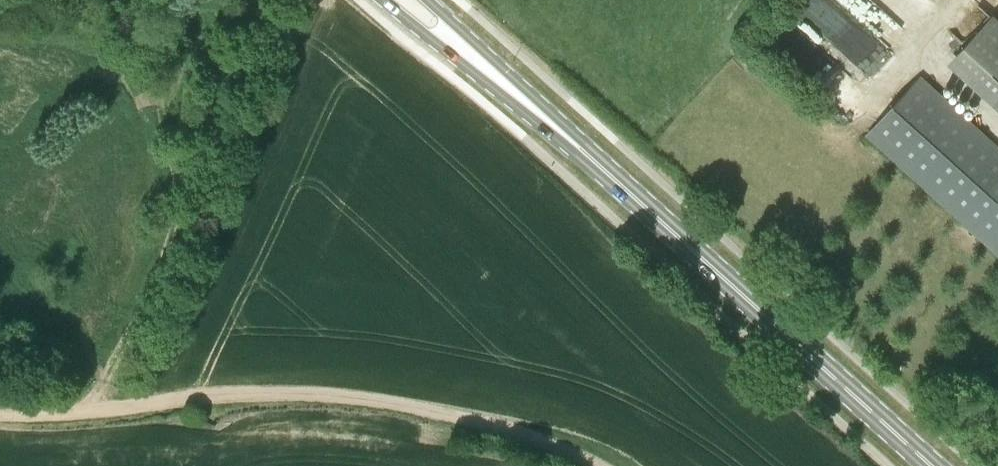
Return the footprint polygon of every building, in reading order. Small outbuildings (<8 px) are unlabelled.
[(948,64),(997,110),(997,20),(992,15),(948,64)] [(866,135),(997,255),(997,145),(990,138),(992,135),(924,72),(866,135)]
